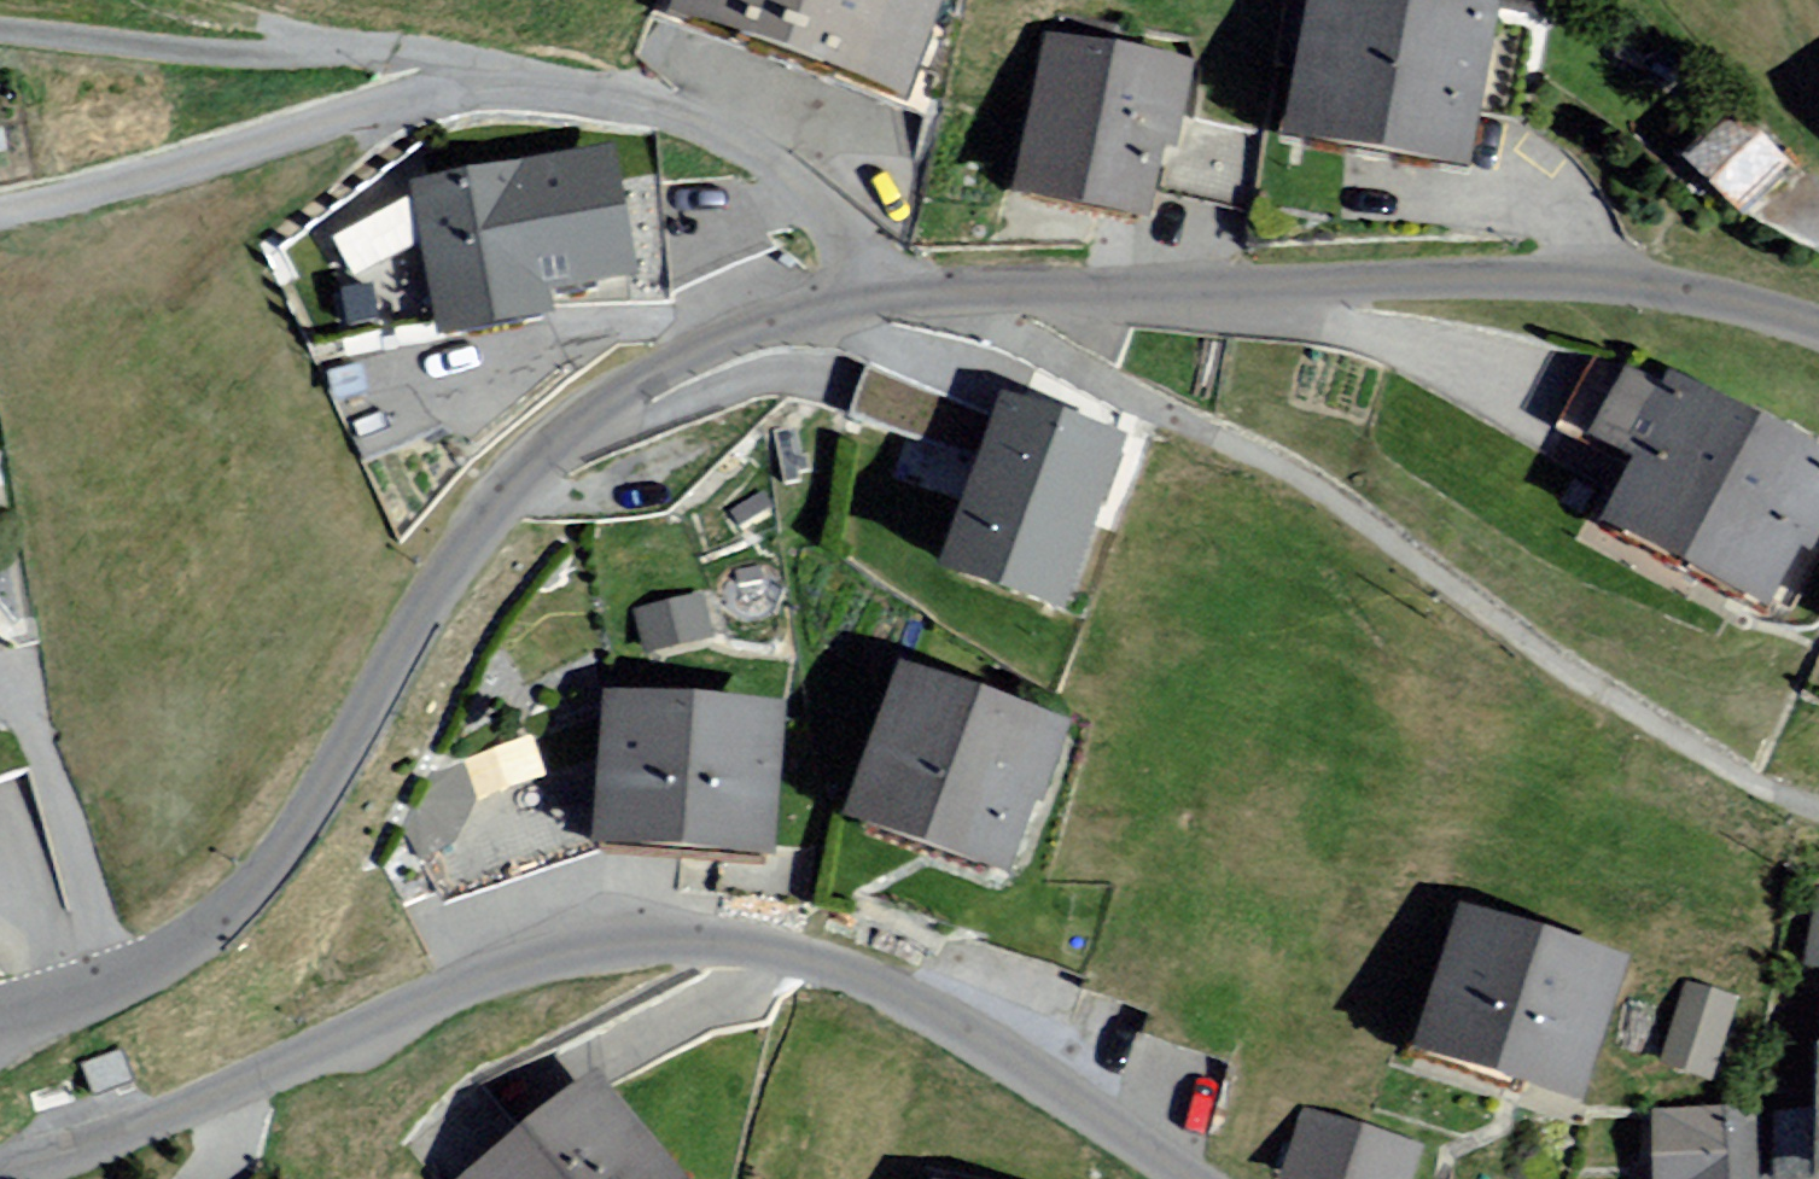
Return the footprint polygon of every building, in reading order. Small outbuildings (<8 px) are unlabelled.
[(671,29),(904,107),(940,0),(681,0),(671,29)] [(1389,0),(1314,0),(1290,153),(1471,181),(1497,17),(1389,0)] [(1182,63),(1043,37),(1011,204),(1151,230),(1182,63)] [(1688,170),(1748,221),(1796,165),(1736,114),(1688,170)] [(407,189),(430,298),(441,354),(553,331),(546,300),(636,281),(608,147),(407,189)] [(1598,430),(1624,360),(1595,350),(1569,420),(1598,430)] [(872,357),(855,406),(967,444),(984,395),(872,357)] [(1666,390),(1598,540),(1779,622),(1818,534),(1818,459),(1666,390)] [(1116,444),(1000,412),(955,574),(1071,606),(1116,444)] [(709,634),(699,596),(638,611),(648,650),(709,634)] [(1067,736),(903,679),(848,839),(1012,895),(1067,736)] [(779,710),(600,704),(595,861),(774,867),(779,710)] [(1625,970),(1456,922),(1413,1073),(1582,1121),(1625,970)] [(1735,1002),(1688,989),(1662,1079),(1709,1093),(1735,1002)] [(467,1178),(666,1178),(595,1084),(467,1178)] [(1301,1115),(1283,1178),(1411,1178),(1420,1148),(1301,1115)] [(1653,1119),(1655,1178),(1761,1178),(1759,1116),(1653,1119)] [(1771,1124),(1772,1178),(1818,1178),(1818,1123),(1771,1124)]
